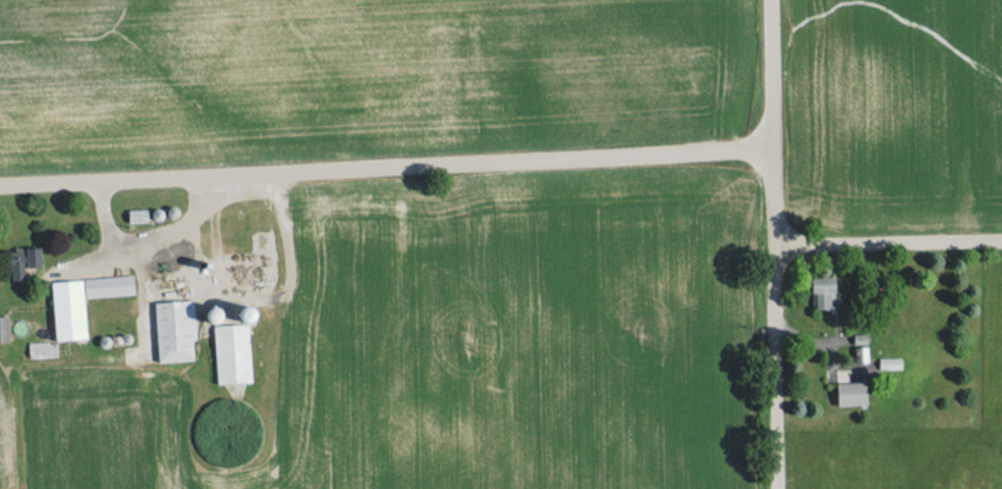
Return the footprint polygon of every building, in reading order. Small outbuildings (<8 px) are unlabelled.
[(128,210),(129,222),(148,221),(147,209),(128,210)] [(41,266),(40,248),(11,249),(12,280),(25,279),(25,267),(41,266)] [(84,296),(134,295),(133,276),(84,277),(84,296)] [(812,277),(812,309),(837,309),(837,295),(834,295),(834,277),(812,277)] [(86,338),(84,280),(52,281),(55,339),(86,338)] [(155,302),(158,361),(193,360),(192,339),(196,339),(194,300),(155,302)] [(7,316),(0,316),(0,342),(9,341),(7,316)] [(214,325),(216,383),(251,382),(248,324),(214,325)] [(867,360),(867,347),(855,347),(855,361),(867,360)] [(836,383),(837,404),(866,404),(865,382),(836,383)]
